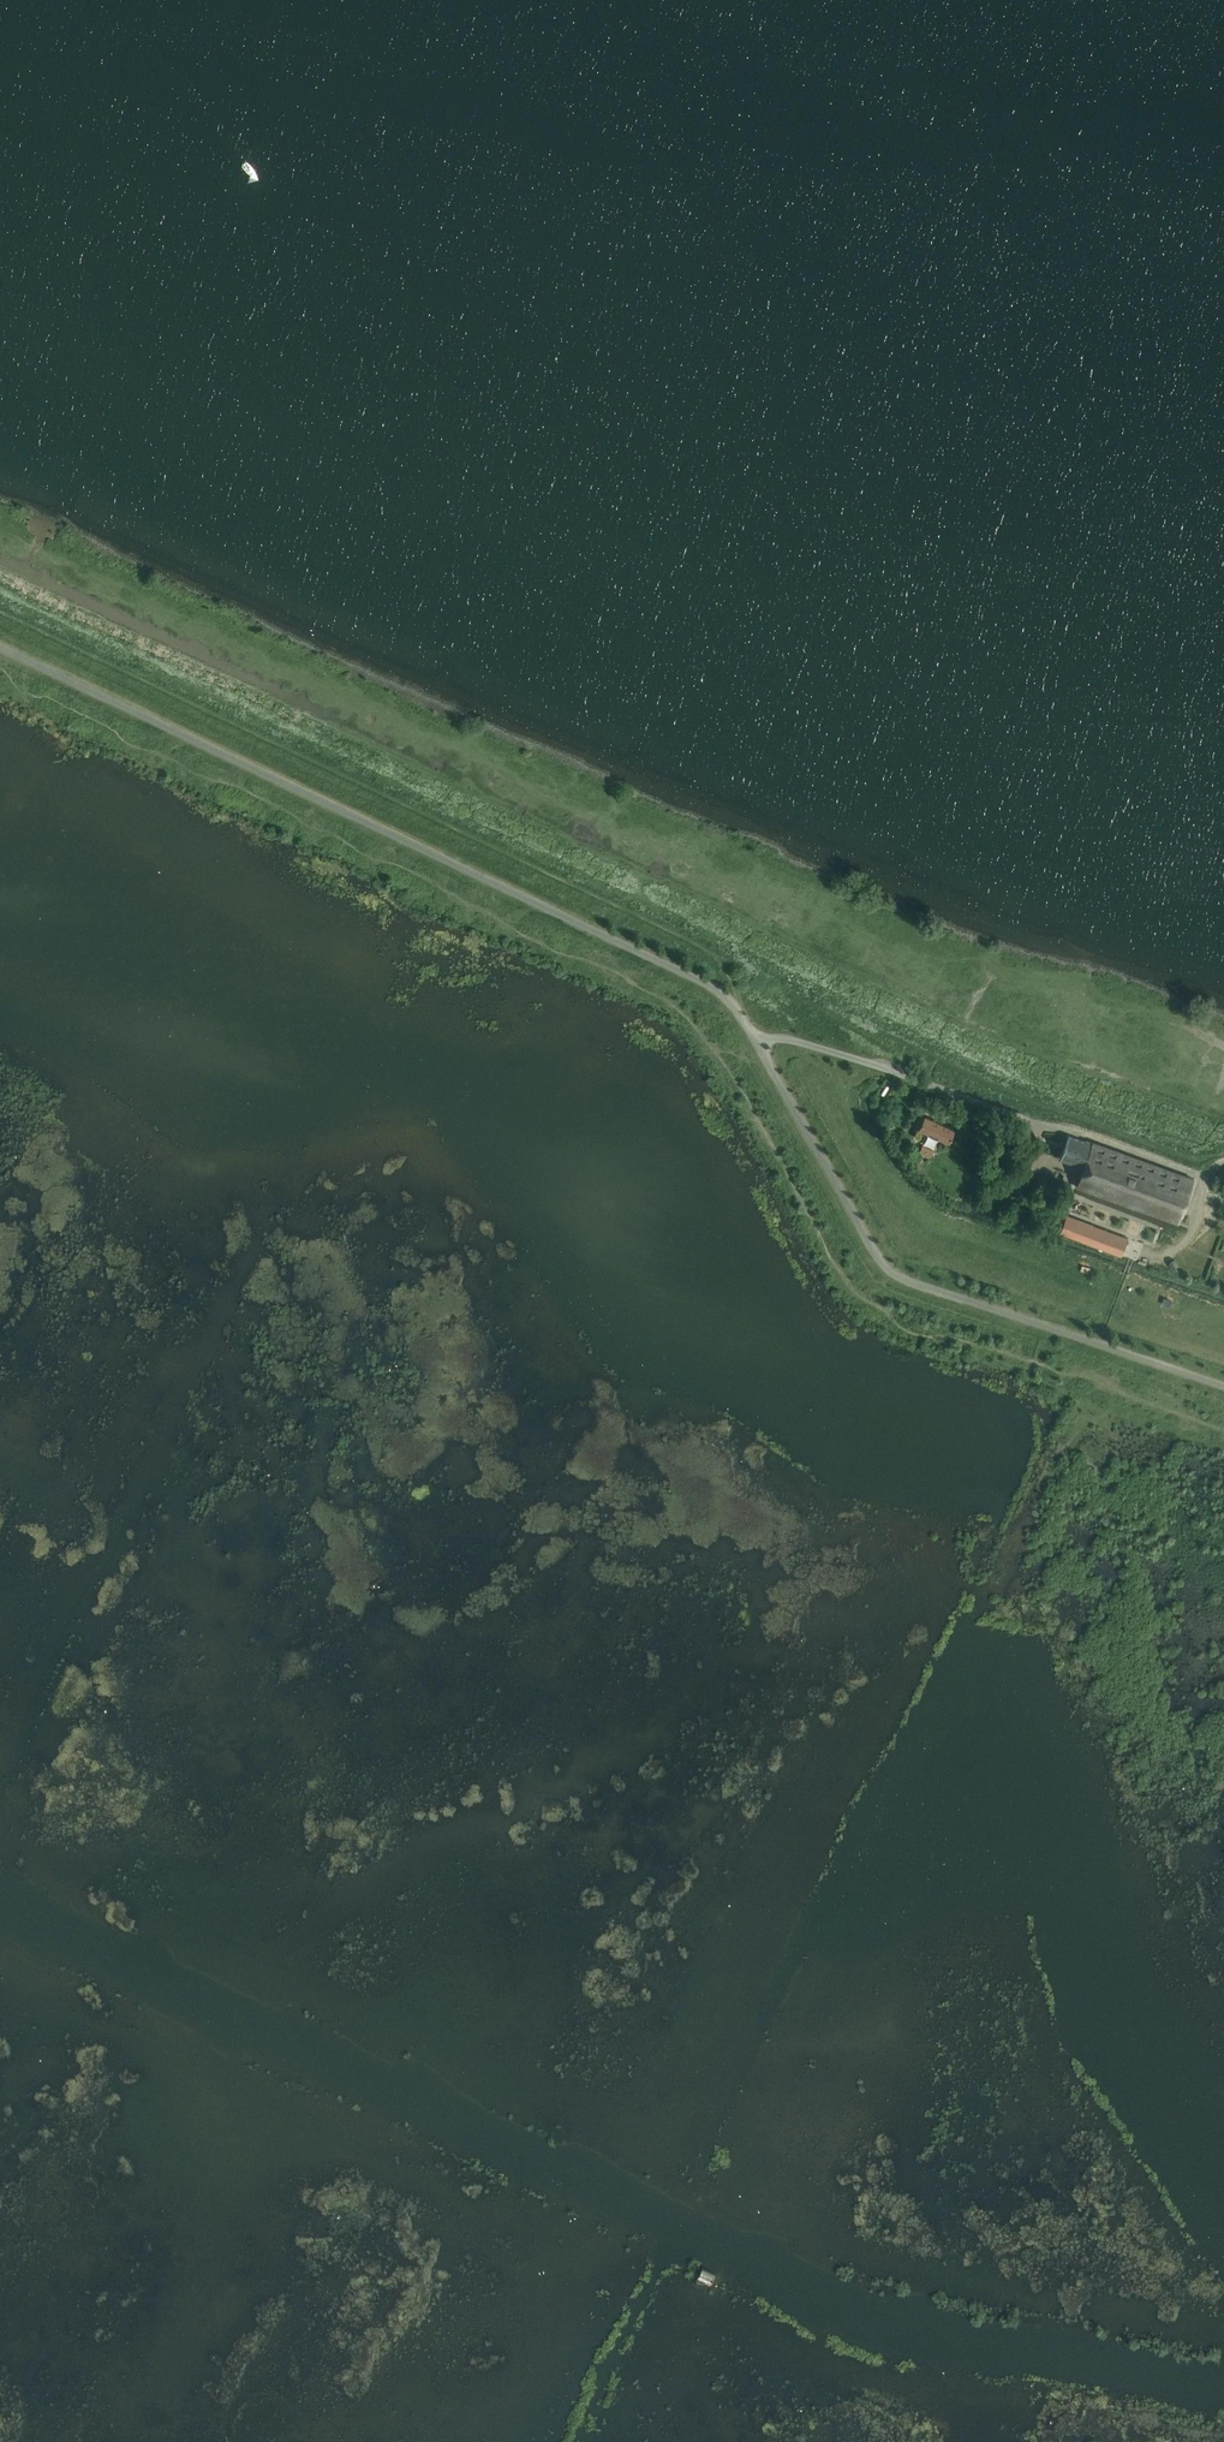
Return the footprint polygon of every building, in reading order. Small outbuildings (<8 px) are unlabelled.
[(955,1130),(925,1116),(919,1129),(949,1143),(955,1130)] [(1014,1131),(997,1126),(994,1136),(1011,1141),(1014,1131)] [(1177,1223),(1193,1179),(1085,1140),(1085,1142),(1069,1136),(1060,1159),(1083,1167),(1077,1186),(1177,1223)] [(1007,1154),(1009,1146),(992,1142),(990,1151),(1007,1154)] [(920,1152),(925,1154),(928,1148),(923,1145),(920,1152)] [(928,1148),(925,1154),(931,1157),(934,1150),(928,1148)] [(1059,1232),(1121,1256),(1128,1238),(1066,1214),(1059,1232)] [(1174,1258),(1169,1261),(1172,1268),(1178,1264),(1174,1258)] [(1090,1268),(1081,1265),(1080,1271),(1088,1274),(1090,1268)] [(1172,1300),(1164,1297),(1161,1304),(1169,1307),(1172,1300)] [(716,2273),(702,2268),(698,2278),(705,2282),(705,2283),(710,2286),(716,2273)]
